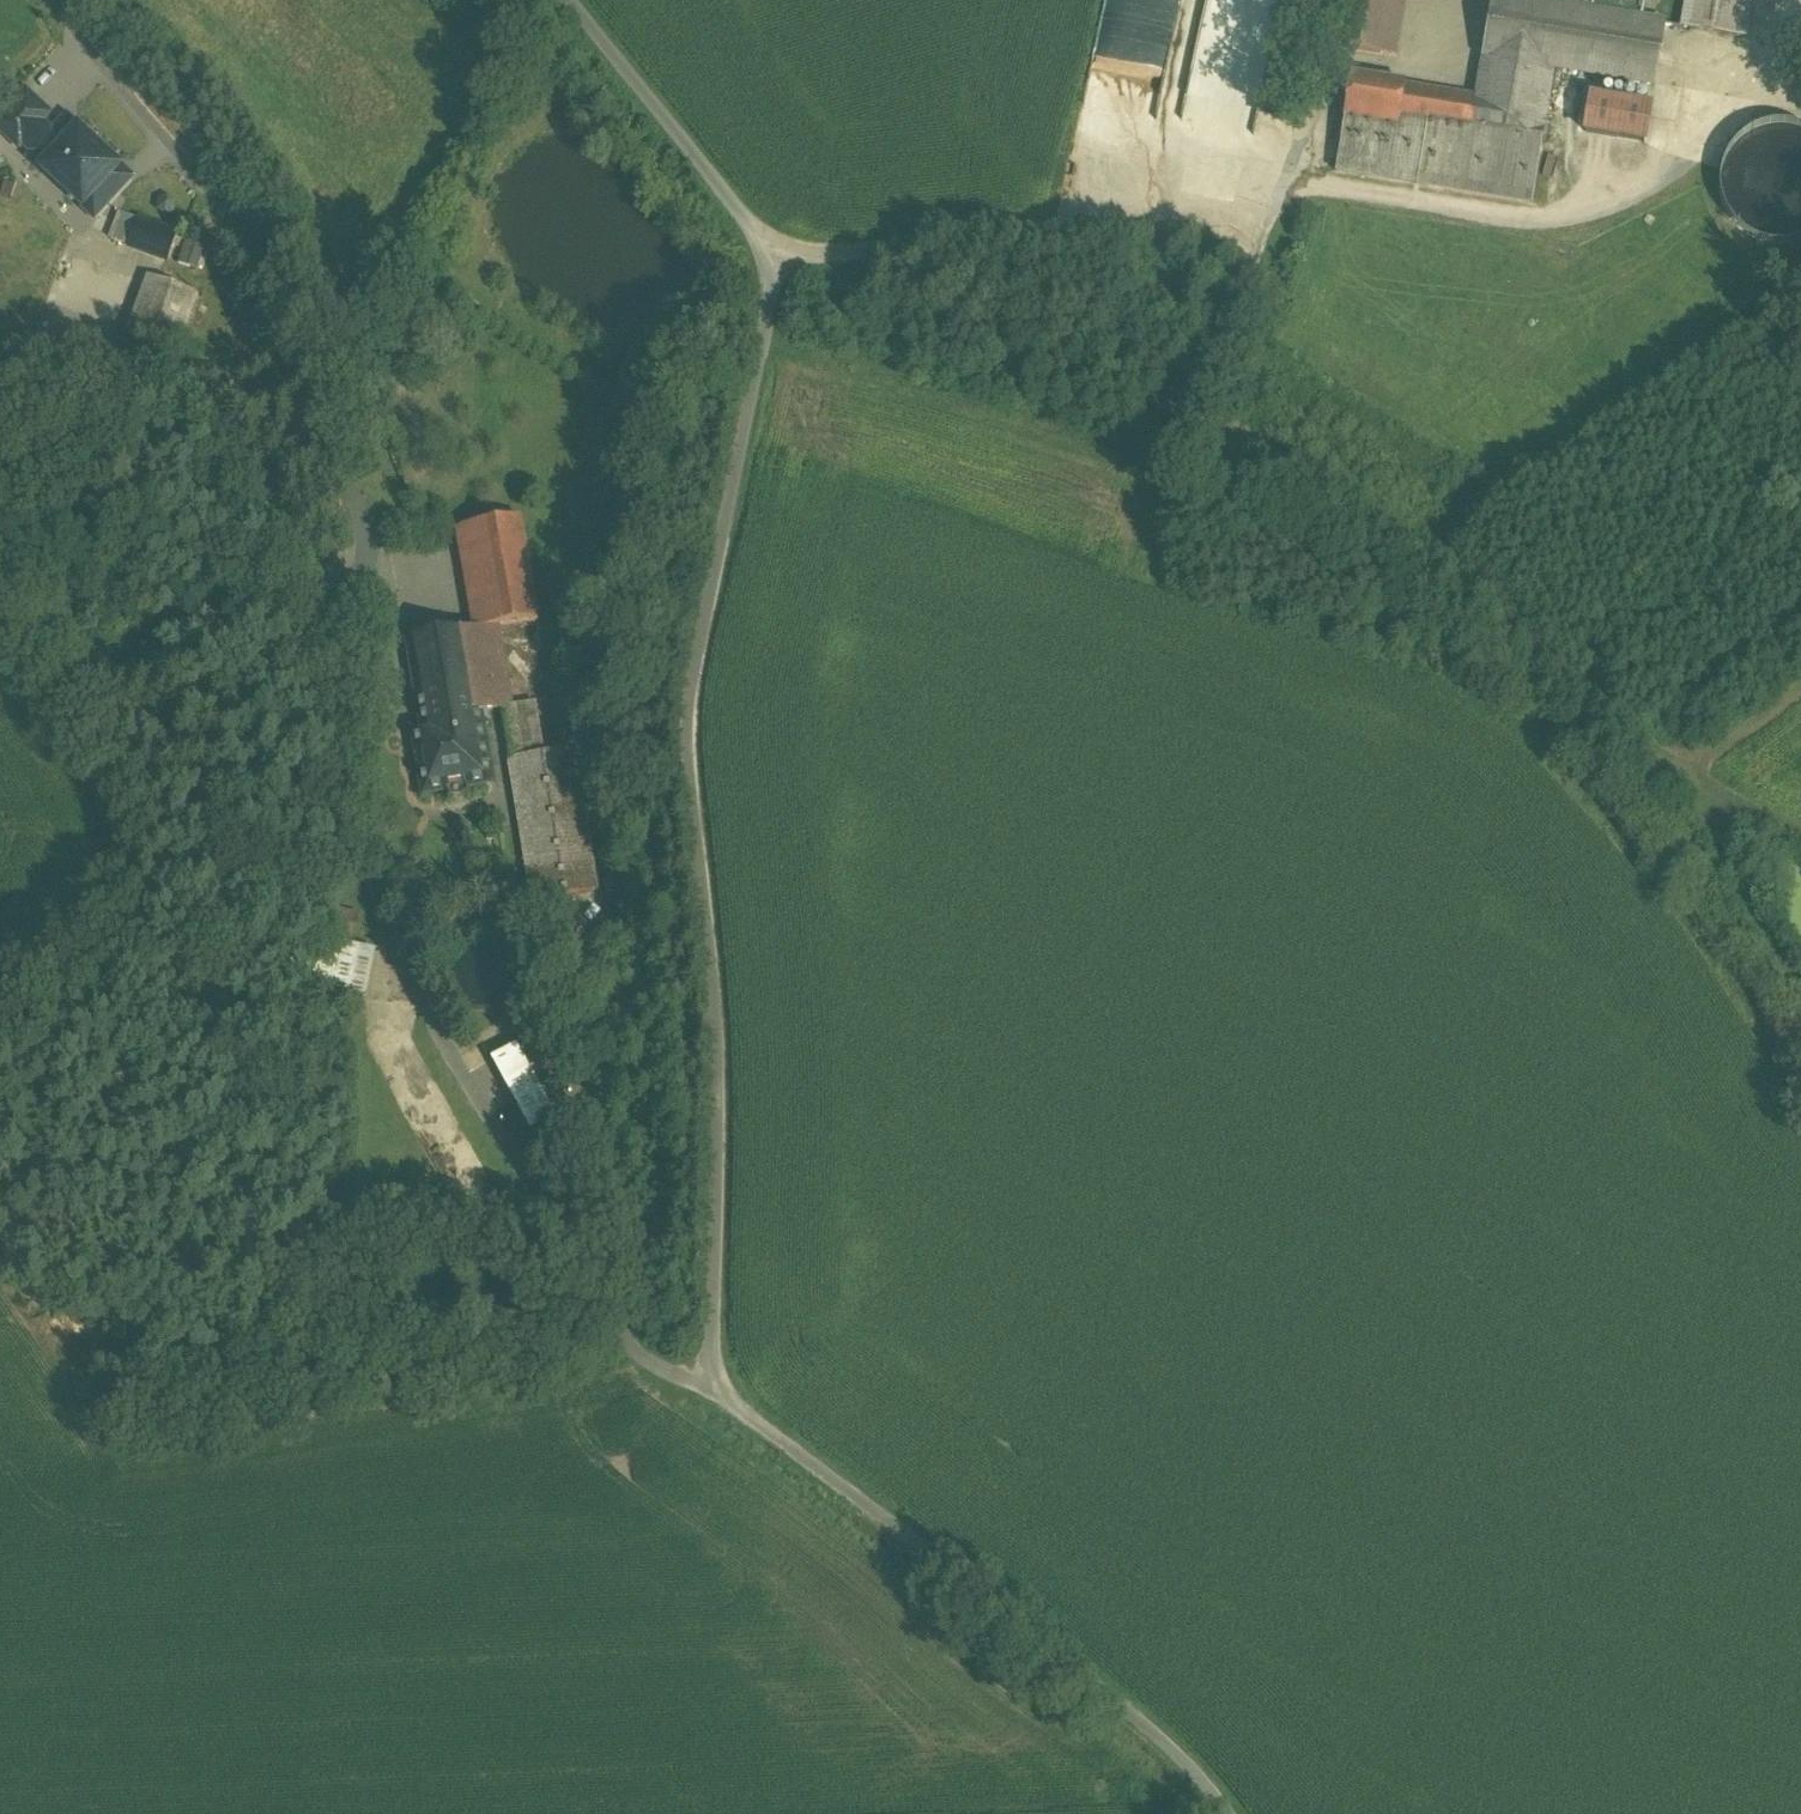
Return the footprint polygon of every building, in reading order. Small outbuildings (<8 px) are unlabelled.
[(1339,50),(1381,58),(1391,0),(1347,0),(1339,50)] [(1500,0),(1494,0),(1484,58),(1485,58),(1478,99),(1471,139),(1471,140),(1541,152),(1555,70),(1655,87),(1665,28),(1633,22),(1598,17),(1500,0)] [(1598,17),(1633,22),(1636,0),(1600,0),(1598,17)] [(1684,31),(1719,36),(1725,0),(1689,0),(1684,31)] [(1719,36),(1745,41),(1752,0),(1725,0),(1719,36)] [(1478,99),(1405,87),(1405,86),(1352,78),(1345,119),(1398,128),(1398,127),(1471,139),(1478,99)] [(23,149),(28,153),(52,127),(48,123),(55,115),(25,89),(0,117),(0,136),(19,153),(23,149)] [(1642,109),(1576,96),(1567,135),(1634,149),(1642,109)] [(1198,124),(1197,101),(1185,101),(1185,124),(1198,124)] [(135,179),(64,114),(52,127),(28,153),(23,159),(94,224),(135,179)] [(1471,139),(1398,127),(1398,128),(1345,119),(1336,173),(1533,205),(1542,153),(1541,152),(1471,140),(1471,139)] [(1787,147),(1777,163),(1774,181),(1778,199),(1788,214),(1800,222),(1800,137),(1787,147)] [(19,189),(8,185),(3,199),(14,203),(19,189)] [(177,237),(139,223),(138,226),(116,218),(108,239),(168,261),(177,237)] [(152,280),(128,343),(173,360),(197,296),(152,280)] [(535,703),(513,707),(500,627),(538,621),(521,519),(472,527),(489,627),(409,641),(422,723),(487,712),(503,710),(512,762),(544,757),(543,755),(535,703)] [(331,541),(321,548),(330,561),(340,554),(331,541)] [(487,712),(422,723),(423,728),(414,730),(425,795),(448,791),(450,800),(469,797),(468,788),(491,784),(482,726),(490,725),(487,712)] [(544,757),(512,762),(534,902),(597,892),(574,750),(543,755),(544,757)] [(359,916),(326,909),(319,937),(353,944),(359,916)] [(377,952),(298,935),(287,986),(365,1002),(377,952)] [(489,942),(476,942),(466,947),(457,955),(452,965),(451,976),(453,986),(461,996),(472,1003),(484,1006),(497,1004),(508,997),(515,987),(519,975),(516,963),(510,952),(500,945),(489,942)] [(551,1029),(492,1061),(531,1133),(590,1101),(551,1029)]
